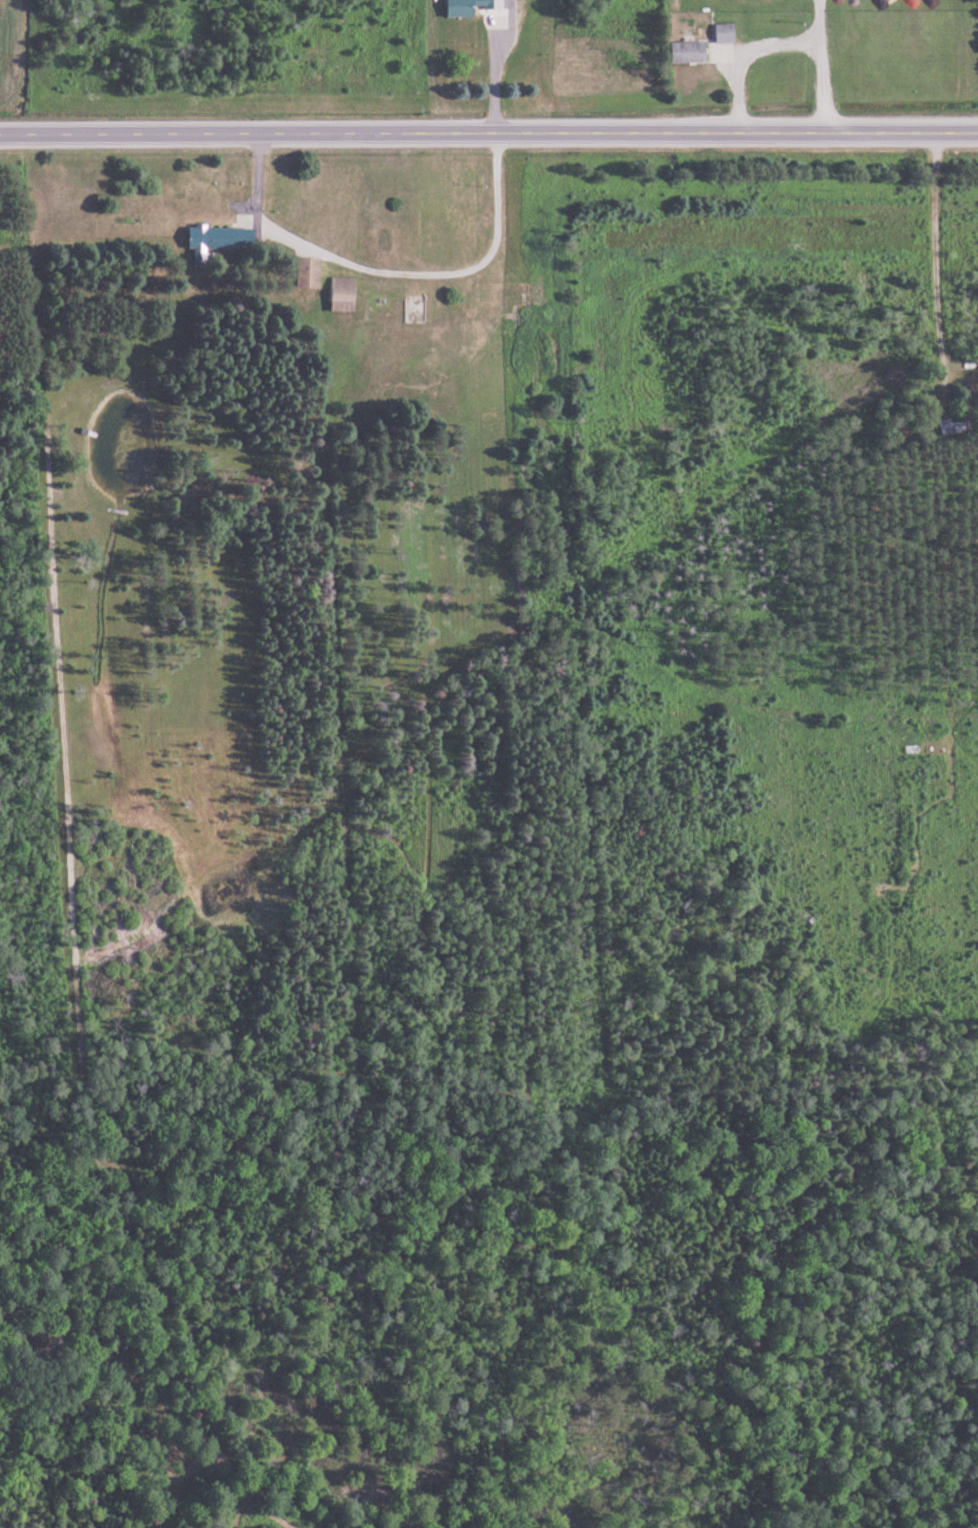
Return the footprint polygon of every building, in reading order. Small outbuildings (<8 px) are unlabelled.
[(446,18),(473,18),(473,9),(504,9),(504,0),(446,0),(446,18)] [(715,23),(715,43),(736,43),(736,23),(715,23)] [(671,42),(671,63),(706,63),(706,42),(671,42)] [(252,228),(188,227),(187,250),(193,250),(193,256),(205,256),(205,250),(252,251),(252,228)] [(322,288),(322,258),(297,258),(297,288),(322,288)] [(331,312),(358,312),(358,278),(331,278),(331,312)] [(939,433),(964,434),(965,417),(940,415),(939,433)]
